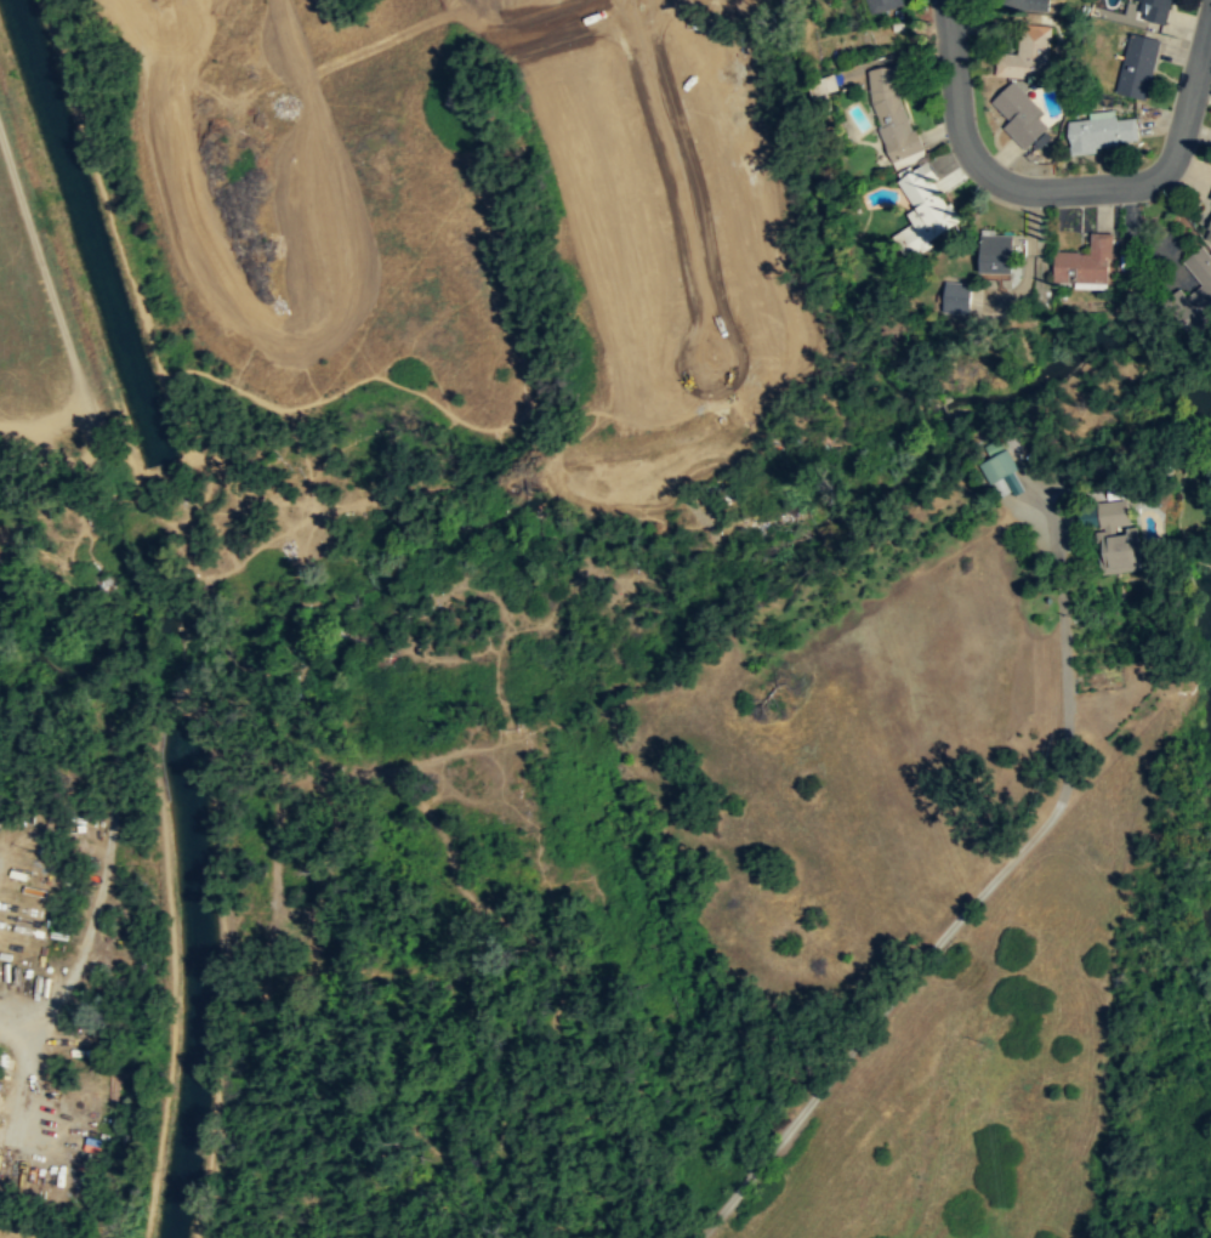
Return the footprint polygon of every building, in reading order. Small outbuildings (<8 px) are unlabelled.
[(869,11),(898,4),(897,0),(866,0),(869,11)] [(1048,0),(1006,0),(1006,10),(1048,11),(1048,0)] [(1138,21),(1166,27),(1172,0),(1143,0),(1138,21)] [(1051,27),(1019,24),(1017,56),(997,55),(996,76),(1047,80),(1051,27)] [(1160,41),(1131,34),(1116,95),(1145,101),(1160,41)] [(862,76),(892,164),(921,153),(891,66),(862,76)] [(1028,148),(1052,124),(1011,84),(987,107),(1028,148)] [(1070,152),(1138,147),(1136,118),(1068,123),(1070,152)] [(911,210),(906,214),(914,228),(903,233),(911,251),(960,228),(928,165),(897,180),(911,210)] [(1200,239),(1210,243),(1210,213),(1200,239)] [(1053,283),(1110,284),(1111,234),(1088,234),(1088,252),(1054,252),(1053,283)] [(1012,276),(1012,237),(979,237),(979,276),(1012,276)] [(1198,284),(1184,295),(1197,313),(1202,309),(1208,317),(1210,315),(1210,261),(1199,245),(1179,260),(1198,284)] [(970,314),(970,285),(944,284),(944,313),(970,314)] [(985,482),(1013,479),(1010,442),(982,443),(985,482)] [(1095,505),(1102,574),(1142,570),(1138,529),(1131,529),(1127,501),(1095,505)]
